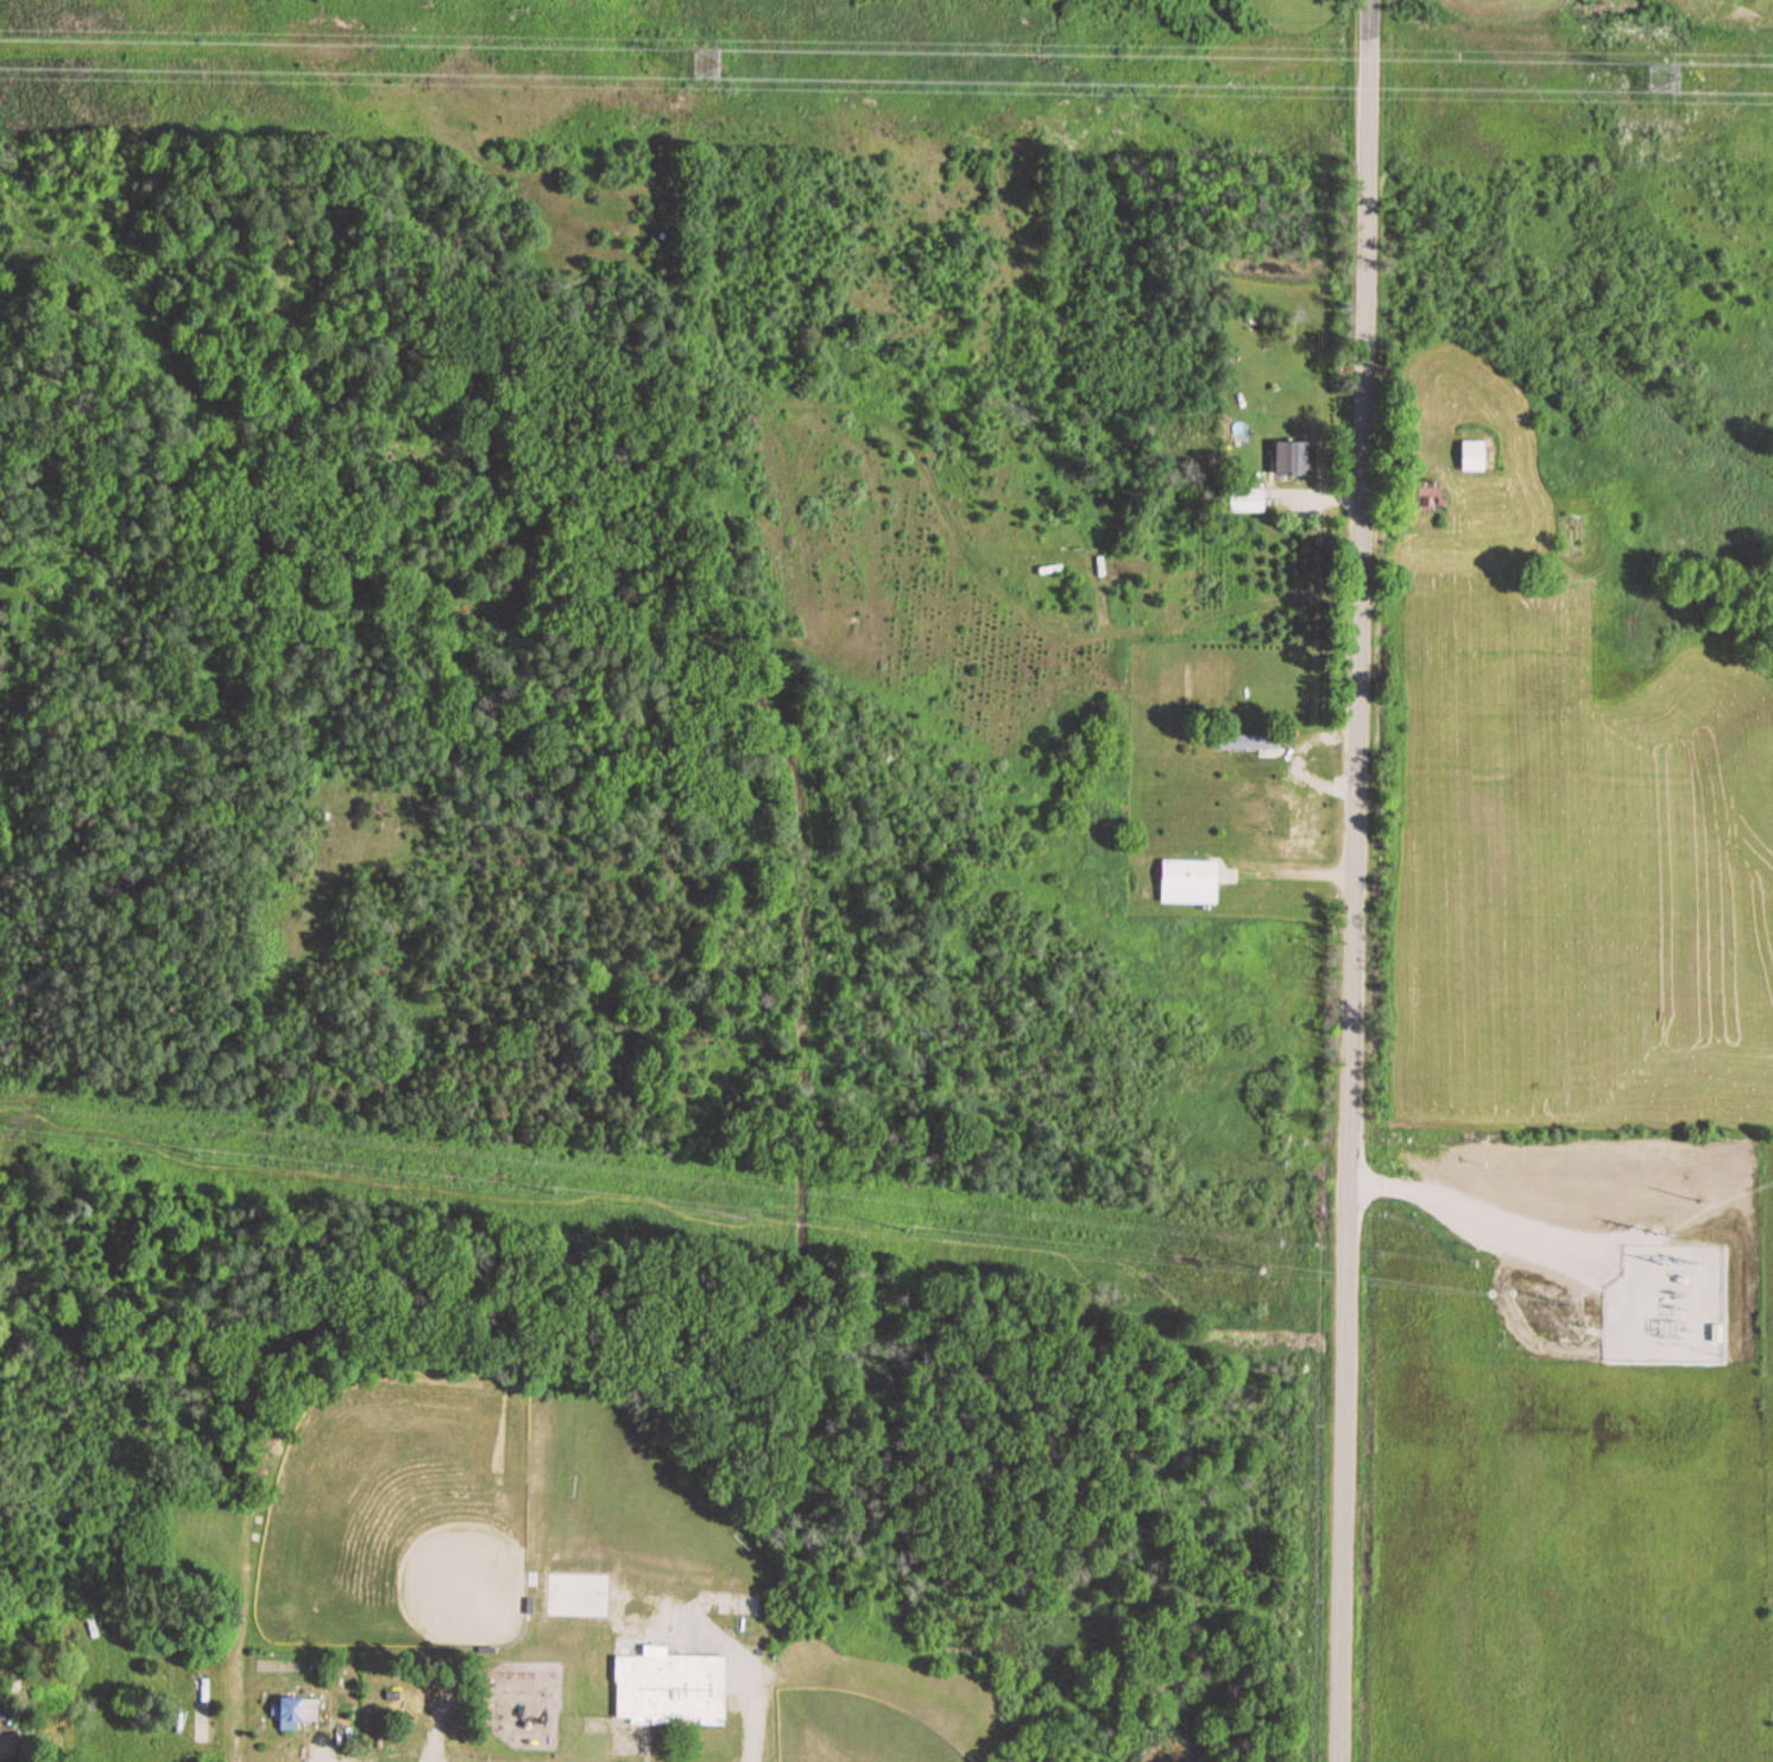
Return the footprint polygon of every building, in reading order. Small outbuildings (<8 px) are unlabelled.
[(1314,442),(1277,442),(1277,476),(1314,476),(1314,442)] [(1492,463),(1500,463),(1500,442),(1466,442),(1466,472),(1492,472),(1492,463)] [(1268,489),(1233,489),(1233,513),(1268,513),(1268,489)] [(1287,749),(1287,733),(1215,732),(1215,748),(1287,749)] [(1165,904),(1222,906),(1224,861),(1166,859),(1165,904)] [(679,1628),(679,1594),(656,1594),(656,1628),(679,1628)] [(616,1617),(616,1636),(650,1636),(650,1617),(616,1617)] [(730,1726),(730,1656),(673,1656),(673,1645),(648,1645),(648,1657),(620,1657),(619,1719),(634,1719),(634,1726),(730,1726)] [(591,1715),(614,1715),(614,1648),(591,1648),(591,1715)] [(213,1741),(213,1676),(196,1676),(196,1741),(213,1741)] [(315,1698),(278,1698),(278,1726),(315,1726),(315,1698)] [(27,1759),(28,1727),(0,1727),(0,1759),(27,1759)]
